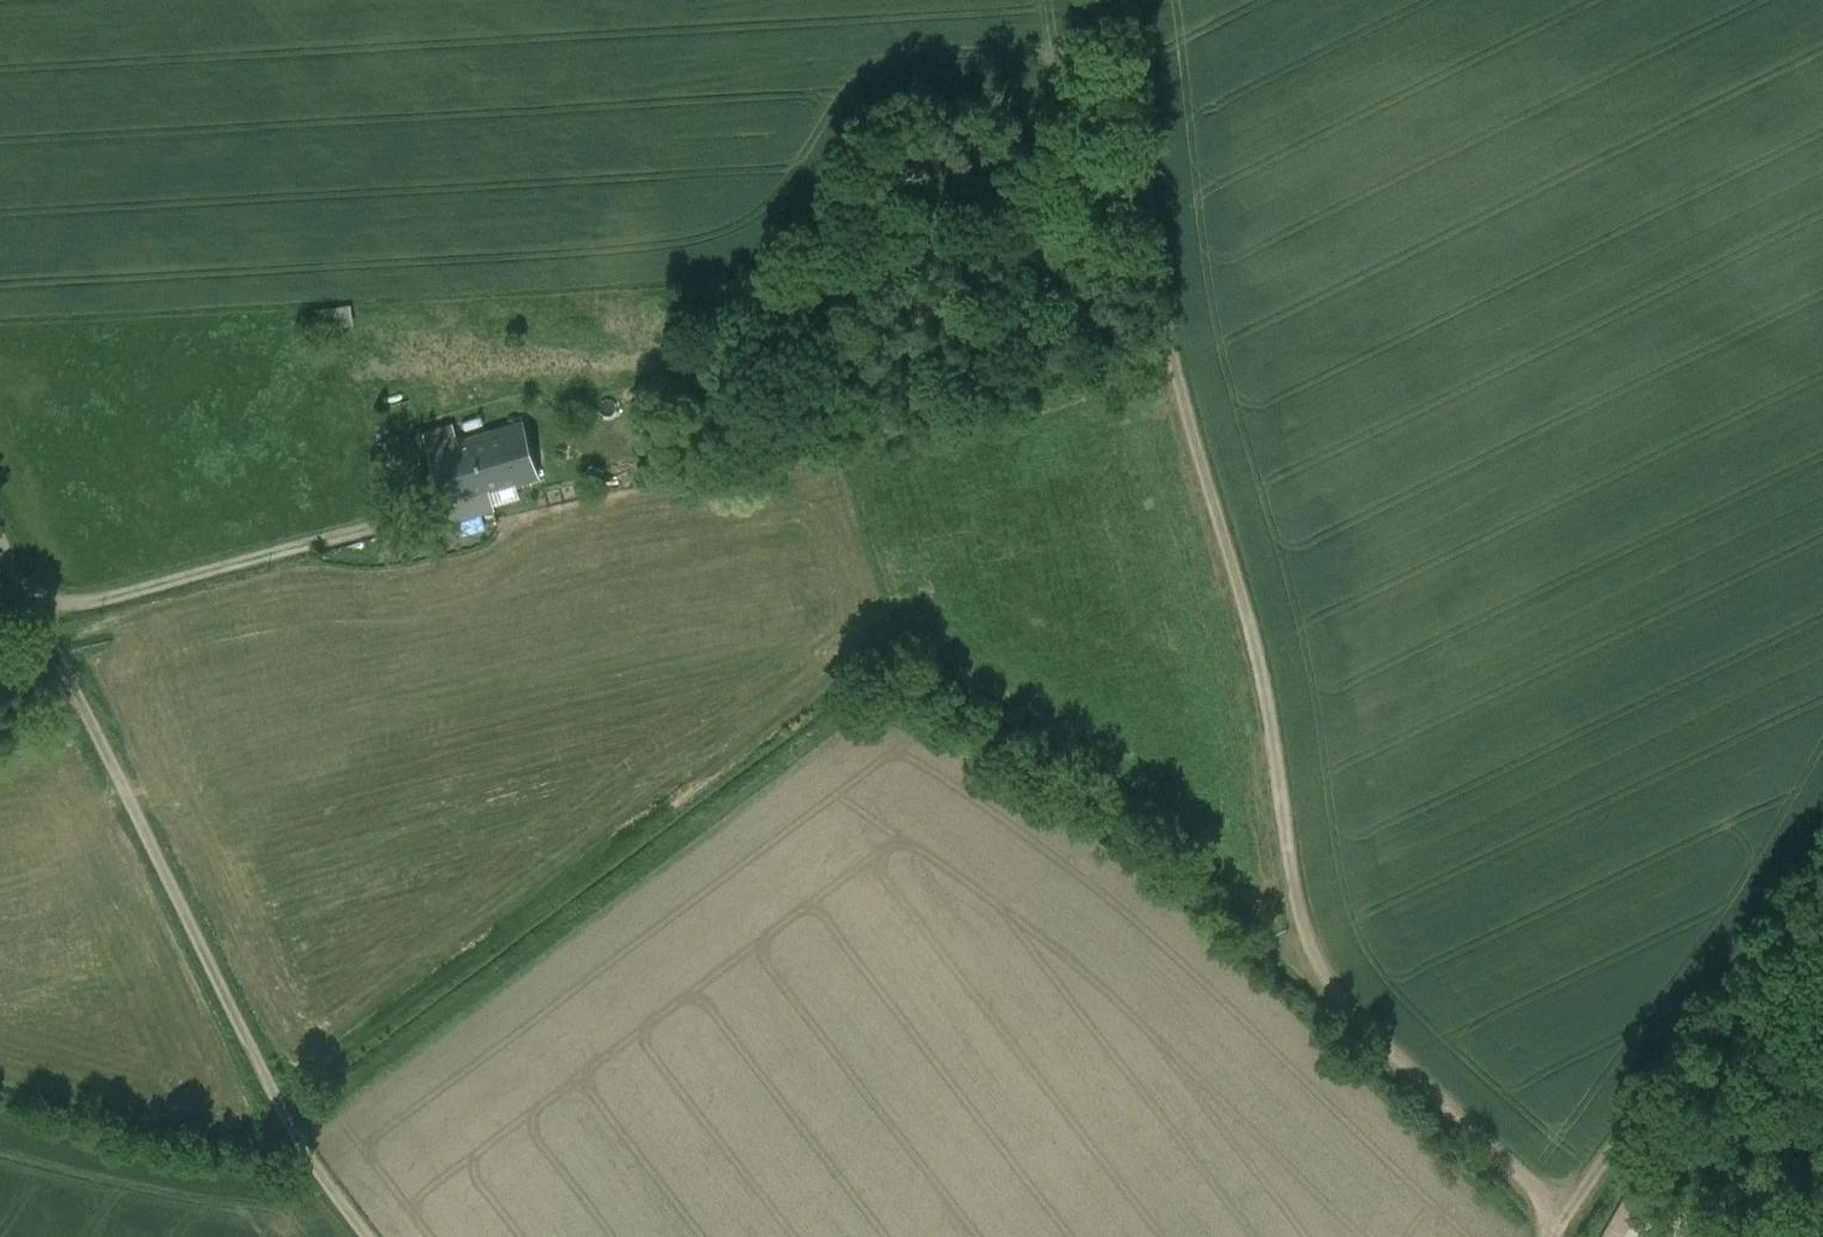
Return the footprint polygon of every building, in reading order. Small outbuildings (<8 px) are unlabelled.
[(328,326),(355,322),(353,303),(325,306),(328,326)] [(506,421),(411,453),(427,502),(522,470),(506,421)] [(1654,1182),(1634,1170),(1628,1179),(1649,1191),(1654,1182)] [(1599,1236),(1651,1236),(1614,1214),(1599,1236)]
